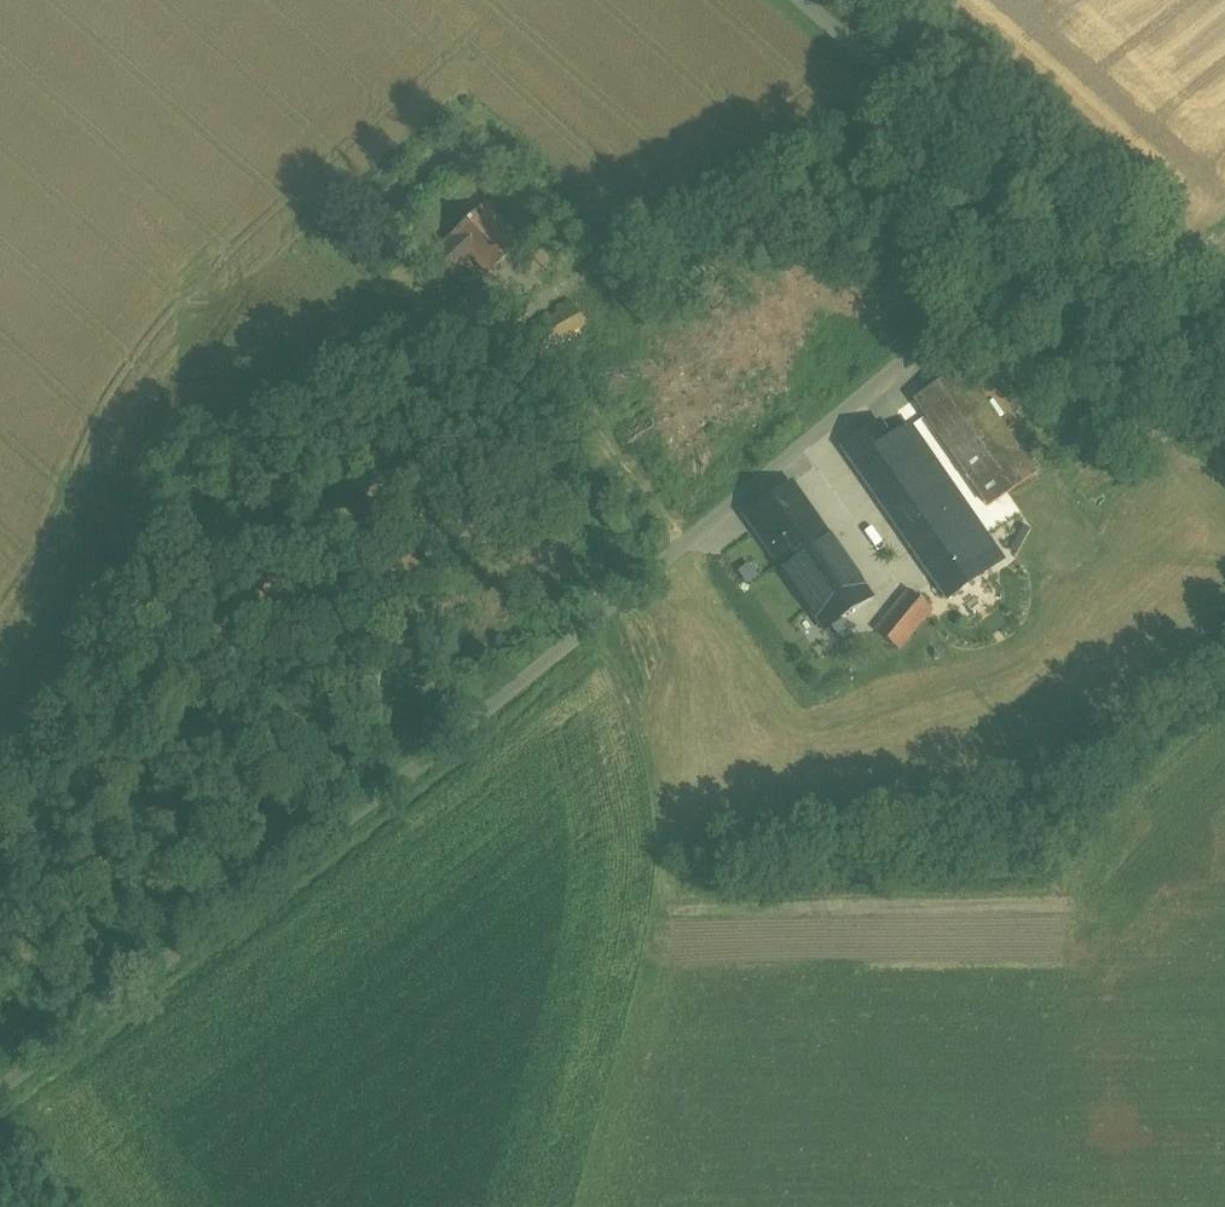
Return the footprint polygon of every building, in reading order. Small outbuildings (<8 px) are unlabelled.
[(487,203),(455,234),(456,235),(434,256),(452,275),(465,263),(465,264),(474,255),(490,272),(523,242),(487,203)] [(1036,474),(962,368),(915,400),(989,507),(1036,474)] [(1001,560),(910,428),(892,440),(880,424),(845,448),(948,598),(1001,560)] [(791,485),(747,515),(781,563),(824,533),(791,485)] [(824,533),(781,563),(826,629),(870,598),(824,533)] [(910,590),(876,631),(899,651),(933,610),(910,590)]
